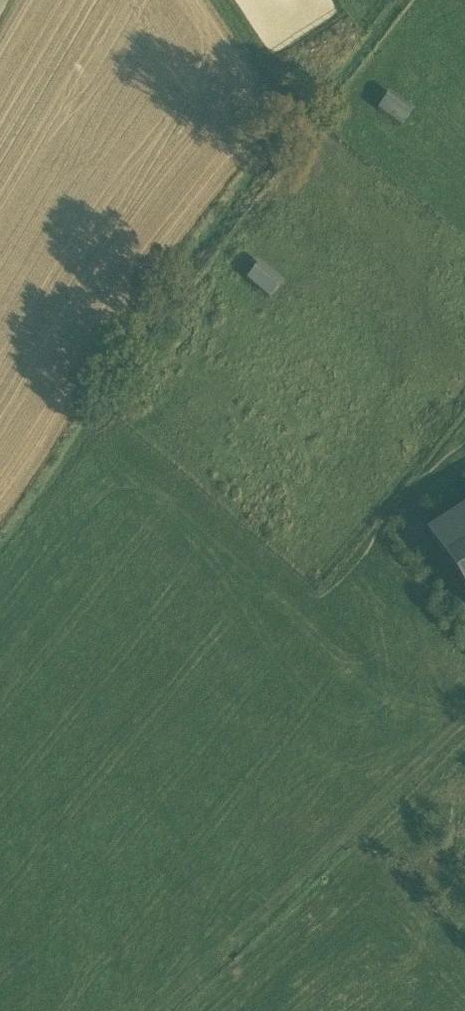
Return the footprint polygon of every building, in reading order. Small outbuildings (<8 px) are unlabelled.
[(392,91),(379,108),(403,127),(417,109),(392,91)] [(263,261),(248,278),(271,299),(287,281),(263,261)] [(426,534),(464,594),(464,509),(426,534)]
